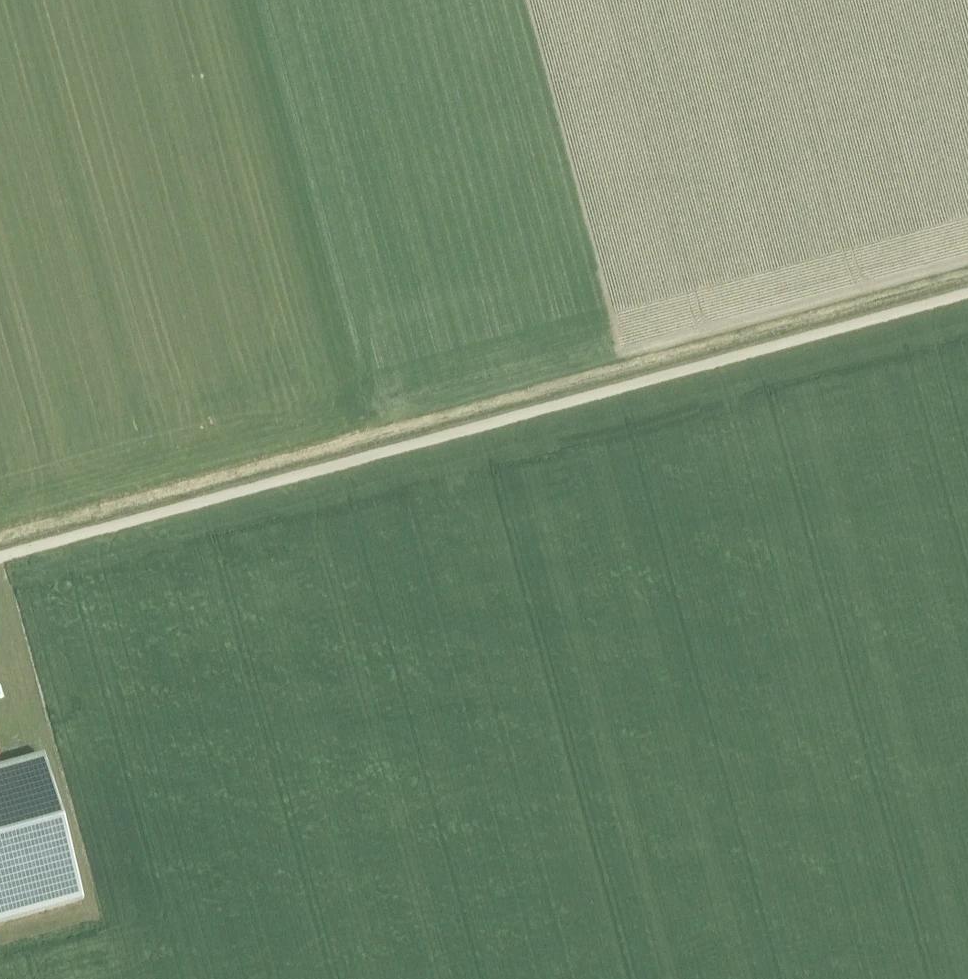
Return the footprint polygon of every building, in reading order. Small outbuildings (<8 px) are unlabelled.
[(78,900),(40,761),(0,772),(0,921),(78,900)]
